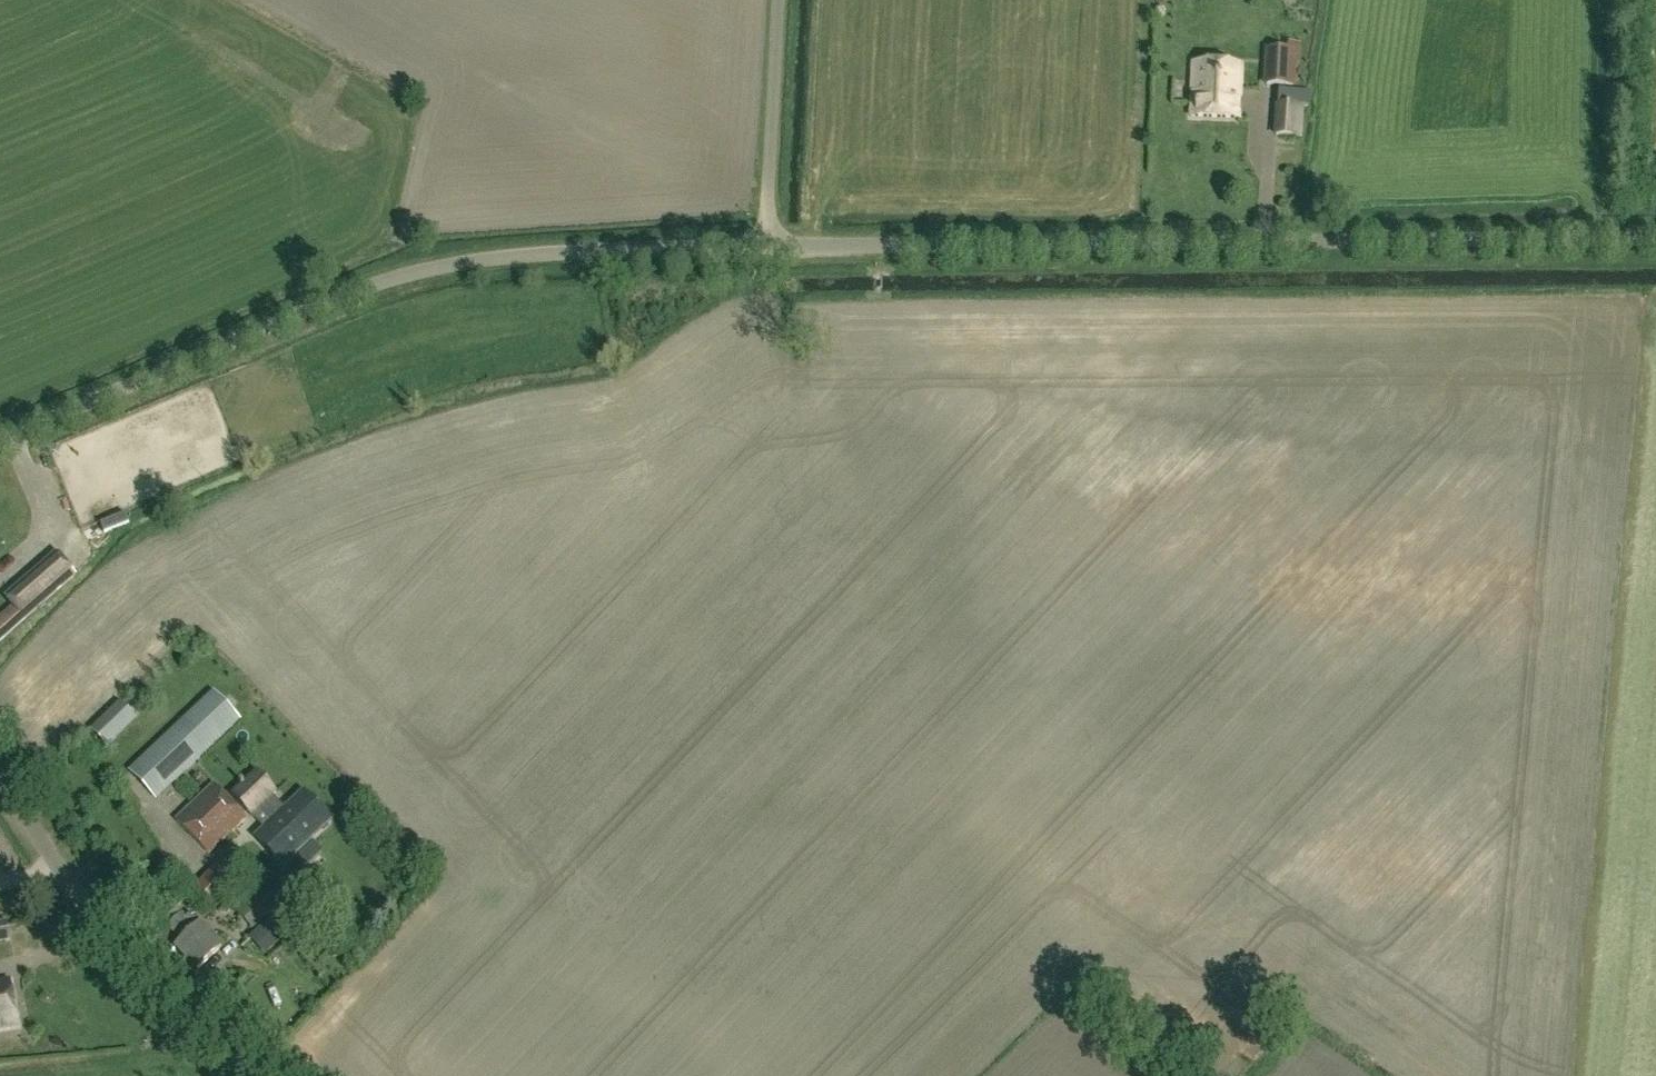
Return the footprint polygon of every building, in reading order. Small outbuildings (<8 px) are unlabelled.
[(1294,86),(1296,51),(1269,49),(1267,85),(1294,86)] [(1242,66),(1194,64),(1191,117),(1239,119),(1242,66)] [(1275,135),(1299,137),(1301,107),(1277,106),(1275,135)] [(25,620),(75,576),(56,553),(5,598),(25,620)] [(130,771),(155,798),(186,769),(240,719),(213,691),(160,742),(130,771)] [(106,746),(126,728),(110,711),(90,729),(106,746)] [(256,838),(281,865),(329,820),(304,793),(285,810),(272,795),(276,791),(257,771),(232,795),(250,815),(263,803),(277,818),(256,838)] [(208,853),(245,817),(213,785),(176,821),(208,853)] [(223,860),(192,892),(206,906),(238,875),(223,860)] [(263,888),(238,912),(253,927),(273,908),(278,904),(263,888)] [(273,922),(254,940),(268,955),(287,937),(287,936),(304,919),(292,906),(274,923),(273,922)] [(176,947),(197,969),(222,946),(190,913),(185,918),(181,914),(168,926),(182,941),(176,947)] [(7,922),(0,923),(0,942),(10,940),(7,922)] [(18,1026),(10,980),(0,981),(0,1029),(18,1026)]
